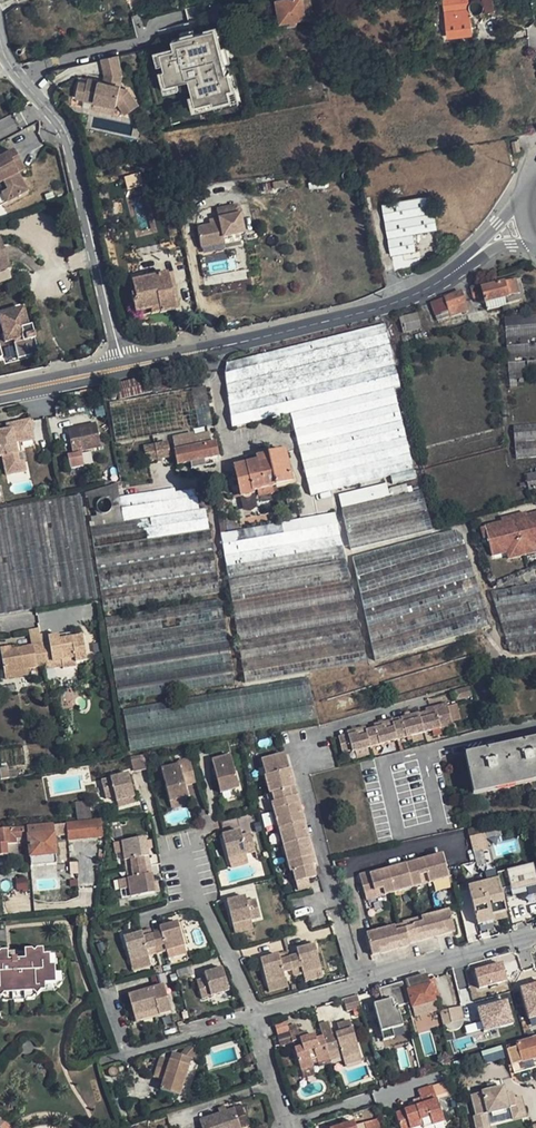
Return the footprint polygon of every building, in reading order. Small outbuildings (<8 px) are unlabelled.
[(303,0),(279,0),(278,0),(281,22),(291,20),(297,19),(306,18),(303,0)] [(311,0),(303,0),(306,18),(307,22),(315,20),(311,0)] [(449,37),(472,34),(468,0),(444,0),(449,37)] [(482,13),(493,12),(492,0),(482,0),(482,13)] [(227,74),(215,29),(172,40),(175,49),(161,52),(165,70),(163,70),(167,85),(189,80),(196,105),(213,101),(214,104),(231,100),(229,90),(233,89),(229,73),(227,74)] [(106,76),(104,82),(120,86),(122,76),(118,56),(102,59),(106,76)] [(88,83),(79,81),(76,97),(84,99),(84,100),(95,102),(95,101),(117,106),(118,103),(121,104),(121,107),(126,115),(139,106),(129,90),(120,89),(120,86),(104,82),(99,81),(99,80),(88,78),(88,83)] [(95,102),(93,109),(116,114),(117,106),(95,101),(95,102)] [(520,141),(514,142),(516,153),(522,151),(520,141)] [(3,182),(7,190),(12,200),(26,192),(17,174),(23,171),(13,151),(0,158),(0,183),(3,182)] [(124,177),(128,189),(143,185),(139,172),(124,177)] [(285,189),(284,181),(269,184),(270,191),(285,189)] [(12,200),(7,190),(1,193),(6,203),(12,200)] [(430,196),(382,205),(391,256),(416,251),(413,234),(437,230),(430,196)] [(215,225),(196,229),(201,248),(224,243),(223,238),(243,233),(237,206),(216,210),(218,219),(214,220),(215,225)] [(8,269),(0,246),(0,272),(8,269)] [(166,274),(132,282),(135,294),(131,295),(135,313),(150,310),(151,315),(174,310),(166,274)] [(520,296),(516,282),(504,286),(503,283),(492,285),(493,288),(482,290),(482,289),(473,290),(474,299),(484,297),(485,305),(508,299),(509,305),(521,303),(520,296)] [(463,293),(433,302),(438,321),(469,312),(463,293)] [(485,305),(487,313),(507,308),(509,305),(508,299),(485,305)] [(0,315),(0,323),(5,342),(13,340),(18,358),(38,353),(33,333),(32,333),(30,326),(27,327),(22,309),(0,315)] [(421,329),(417,313),(399,317),(403,333),(421,329)] [(508,375),(535,371),(535,315),(529,315),(504,318),(508,375)] [(384,324),(227,363),(226,385),(229,407),(394,365),(384,324)] [(396,367),(232,408),(235,427),(274,419),(281,451),(288,450),(295,448),(299,447),(402,422),(403,422),(395,389),(401,388),(396,367)] [(170,374),(135,383),(132,382),(130,383),(127,384),(125,386),(118,387),(122,401),(122,403),(154,396),(174,391),(170,374)] [(108,404),(117,442),(168,433),(212,425),(205,386),(154,396),(122,403),(122,401),(108,404)] [(413,470),(402,422),(299,447),(311,495),(413,470)] [(34,443),(30,423),(11,427),(12,433),(7,434),(0,435),(0,460),(3,459),(7,478),(21,475),(19,465),(17,456),(15,446),(20,445),(34,443)] [(98,427),(70,433),(74,453),(102,448),(98,427)] [(535,459),(535,430),(515,433),(516,459),(535,459)] [(217,443),(215,433),(175,441),(177,452),(179,466),(191,463),(205,461),(220,457),(217,443)] [(172,453),(170,443),(153,446),(156,457),(172,453)] [(245,496),(257,493),(257,490),(261,489),(275,486),(296,482),(288,450),(281,451),(259,456),(260,460),(250,463),(238,466),(245,496)] [(248,456),(250,463),(260,460),(259,456),(259,453),(248,456)] [(205,461),(191,463),(193,469),(206,466),(205,461)] [(523,475),(525,483),(527,483),(528,489),(529,491),(535,490),(535,473),(523,475)] [(107,611),(221,593),(211,532),(204,486),(180,489),(122,500),(125,520),(94,526),(107,611)] [(261,489),(262,496),(276,493),(275,486),(261,489)] [(351,550),(432,530),(421,490),(342,509),(351,550)] [(359,502),(357,492),(337,497),(339,507),(359,502)] [(99,599),(83,496),(0,510),(0,614),(99,599)] [(367,661),(334,511),(310,515),(220,530),(245,682),(367,661)] [(493,560),(508,556),(535,549),(535,516),(482,530),(485,542),(488,541),(493,560)] [(490,625),(459,528),(441,532),(353,555),(354,562),(376,660),(490,625)] [(508,556),(509,563),(535,556),(535,549),(508,556)] [(535,651),(535,584),(491,592),(510,651),(519,654),(535,651)] [(115,662),(229,644),(222,603),(222,601),(109,619),(115,662)] [(29,670),(47,668),(54,666),(54,663),(63,662),(64,669),(64,672),(78,669),(78,665),(89,663),(85,638),(74,640),(62,641),(61,636),(50,638),(52,644),(44,645),(13,650),(12,647),(2,649),(6,674),(29,670)] [(54,666),(47,668),(47,671),(64,669),(63,662),(54,663),(54,666)] [(467,685),(469,693),(478,690),(475,682),(467,685)] [(459,687),(462,695),(469,693),(467,685),(459,687)] [(341,737),(345,754),(354,751),(355,753),(359,752),(372,748),(374,748),(401,740),(427,733),(457,725),(456,722),(452,707),(447,709),(445,701),(429,706),(430,710),(432,714),(423,716),(422,712),(404,717),(405,721),(396,723),(395,719),(377,725),(378,729),(369,731),(368,728),(349,732),(350,735),(341,737)] [(461,705),(452,707),(456,722),(465,720),(461,705)] [(531,744),(530,741),(523,741),(524,746),(494,752),(494,751),(484,750),(485,755),(470,757),(479,792),(535,779),(535,743),(531,744)] [(372,748),(359,752),(361,759),(374,756),(372,748)] [(145,756),(131,759),(135,773),(148,771),(145,756)] [(285,848),(290,865),(292,874),(295,873),(300,892),(311,889),(309,882),(318,879),(315,868),(318,867),(315,859),(311,841),(307,824),(302,806),(298,789),(294,776),(293,777),(288,756),(263,762),(269,783),(272,796),(276,794),(278,804),(275,805),(277,812),(281,831),(285,848)] [(213,762),(221,794),(240,789),(232,758),(213,762)] [(163,770),(170,801),(189,797),(187,788),(184,776),(187,775),(188,780),(195,778),(191,760),(181,762),(182,765),(163,770)] [(129,774),(102,780),(106,799),(116,796),(117,802),(135,798),(129,774)] [(197,785),(195,778),(188,780),(187,775),(184,776),(187,788),(197,785)] [(189,797),(170,801),(172,809),(191,805),(189,797)] [(135,798),(117,802),(119,809),(137,805),(135,798)] [(76,804),(78,822),(93,820),(90,802),(76,804)] [(69,841),(87,839),(104,838),(102,825),(102,820),(93,820),(78,822),(67,823),(68,828),(69,841)] [(17,845),(17,839),(29,838),(31,858),(57,855),(55,830),(54,825),(28,827),(0,831),(0,847),(8,846),(17,845)] [(483,829),(469,832),(474,854),(489,850),(485,834),(483,829)] [(500,830),(485,834),(489,850),(505,845),(500,830)] [(248,857),(257,854),(252,837),(244,839),(242,833),(223,838),(229,861),(248,857)] [(132,860),(133,869),(147,866),(152,865),(149,849),(148,841),(147,837),(122,842),(126,861),(132,860)] [(119,862),(126,861),(122,842),(115,843),(119,862)] [(0,847),(0,856),(10,855),(8,846),(0,847)] [(449,878),(443,856),(380,873),(371,875),(370,872),(361,875),(367,895),(376,892),(378,898),(449,878)] [(248,857),(229,861),(231,870),(250,865),(248,857)] [(500,873),(502,881),(504,888),(515,886),(535,880),(535,866),(535,864),(500,873)] [(133,869),(128,870),(129,878),(133,898),(157,893),(155,881),(154,874),(149,875),(147,866),(133,869)] [(479,877),(482,886),(502,881),(500,873),(500,871),(479,877)] [(133,898),(129,878),(121,879),(125,899),(133,898)] [(516,890),(535,885),(535,880),(515,886),(516,890)] [(504,888),(502,881),(482,886),(472,889),(482,927),(496,924),(494,917),(511,913),(504,888)] [(376,892),(367,895),(368,901),(378,898),(376,892)] [(229,902),(235,925),(262,919),(257,901),(247,903),(246,898),(229,902)] [(456,932),(450,910),(404,923),(404,925),(369,935),(375,956),(411,946),(411,944),(456,932)] [(157,948),(158,953),(168,950),(186,946),(180,924),(161,929),(163,934),(154,936),(157,948)] [(474,941),(471,929),(466,930),(469,942),(474,941)] [(147,951),(157,948),(154,936),(152,931),(143,933),(125,938),(131,960),(149,956),(147,951)] [(186,946),(168,950),(169,957),(187,953),(186,946)] [(262,963),(268,984),(287,979),(286,974),(294,972),(295,977),(322,969),(316,947),(298,952),(299,957),(290,960),(289,955),(262,963)] [(50,956),(45,956),(45,949),(39,949),(37,952),(34,950),(25,950),(26,954),(18,954),(18,957),(10,957),(9,951),(3,952),(1,954),(0,954),(0,997),(1,999),(3,998),(6,994),(33,992),(37,995),(37,996),(41,992),(47,992),(46,985),(57,984),(56,979),(56,967),(51,967),(50,956)] [(149,956),(131,960),(133,970),(151,965),(149,956)] [(501,963),(475,970),(479,987),(506,979),(501,963)] [(199,984),(204,1001),(231,993),(224,970),(206,975),(207,981),(199,984)] [(429,976),(408,982),(414,1004),(418,1018),(440,1011),(436,999),(431,984),(429,976)] [(46,985),(47,992),(57,991),(65,982),(65,978),(56,979),(57,984),(46,985)] [(408,982),(404,983),(410,1005),(414,1004),(408,982)] [(436,999),(442,997),(438,982),(431,984),(436,999)] [(410,1005),(404,983),(381,990),(385,1003),(376,1006),(386,1041),(397,1038),(395,1030),(405,1027),(400,1008),(410,1005)] [(522,989),(531,1019),(535,1018),(535,985),(522,989)] [(169,1013),(162,987),(148,991),(135,994),(128,996),(135,1022),(169,1013)] [(6,994),(3,998),(6,1001),(34,999),(37,995),(33,992),(6,994)] [(344,1001),(348,1013),(362,1009),(358,996),(344,1001)] [(508,1001),(478,1010),(484,1033),(514,1024),(508,1001)] [(462,1006),(450,1010),(454,1023),(466,1019),(462,1006)] [(454,1023),(450,1010),(442,1012),(446,1025),(454,1023)] [(324,1038),(328,1054),(341,1050),(343,1056),(344,1060),(360,1055),(351,1022),(338,1026),(341,1034),(333,1036),(329,1022),(319,1026),(324,1038)] [(289,1029),(287,1024),(276,1027),(279,1039),(290,1036),(291,1036),(289,1029)] [(294,1050),(301,1072),(314,1068),(312,1065),(311,1062),(317,1060),(318,1063),(330,1059),(328,1054),(324,1038),(316,1041),(315,1037),(308,1039),(306,1034),(299,1036),(296,1027),(289,1029),(291,1036),(290,1036),(292,1043),(300,1041),(302,1047),(294,1050)] [(290,1036),(279,1039),(281,1047),(292,1043),(290,1036)] [(519,1046),(520,1049),(514,1051),(513,1047),(510,1049),(511,1051),(515,1067),(525,1065),(535,1061),(535,1040),(519,1046)] [(193,1043),(182,1056),(193,1059),(201,1049),(193,1043)] [(503,1048),(489,1052),(492,1061),(505,1058),(503,1048)] [(328,1054),(330,1059),(343,1056),(341,1050),(328,1054)] [(162,1058),(155,1079),(165,1082),(162,1091),(180,1097),(193,1059),(182,1056),(174,1053),(171,1061),(162,1058)] [(360,1055),(344,1060),(346,1067),(362,1061),(360,1055)] [(330,1059),(318,1063),(320,1068),(331,1065),(330,1059)] [(304,1080),(316,1077),(314,1068),(301,1072),(304,1080)] [(448,1083),(436,1087),(439,1099),(451,1095),(448,1083)] [(402,1126),(411,1123),(413,1127),(417,1127),(425,1126),(425,1127),(432,1127),(447,1123),(439,1099),(436,1087),(421,1091),(424,1101),(425,1105),(419,1107),(398,1113),(402,1126)] [(473,1095),(478,1116),(475,1116),(478,1127),(482,1127),(490,1126),(488,1114),(512,1109),(514,1116),(526,1112),(522,1098),(516,1099),(515,1093),(507,1095),(506,1088),(499,1089),(473,1095)] [(234,1110),(226,1112),(220,1114),(200,1120),(202,1127),(239,1127),(234,1110)] [(526,1112),(514,1116),(515,1121),(527,1118),(526,1112)] [(367,1121),(369,1127),(382,1127),(379,1118),(367,1121)]
